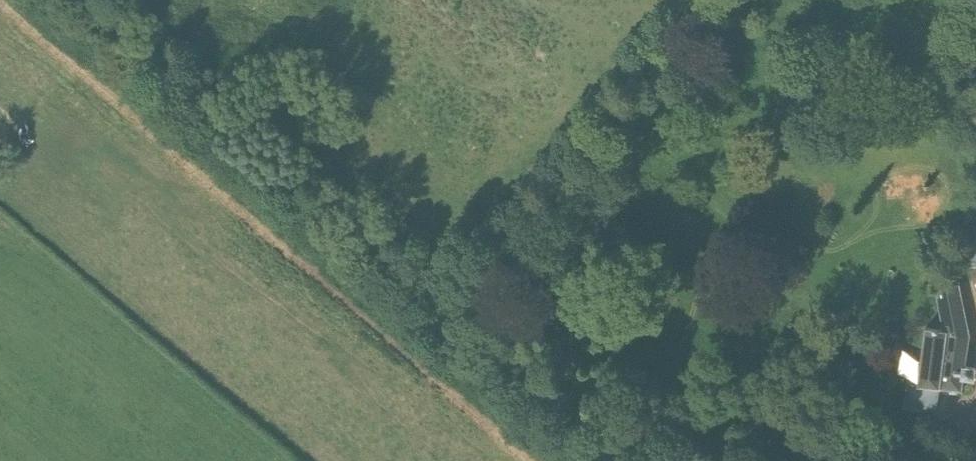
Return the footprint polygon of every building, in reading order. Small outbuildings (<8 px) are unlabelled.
[(917,383),(962,390),(968,331),(959,283),(938,287),(945,327),(926,324),(917,383)]
